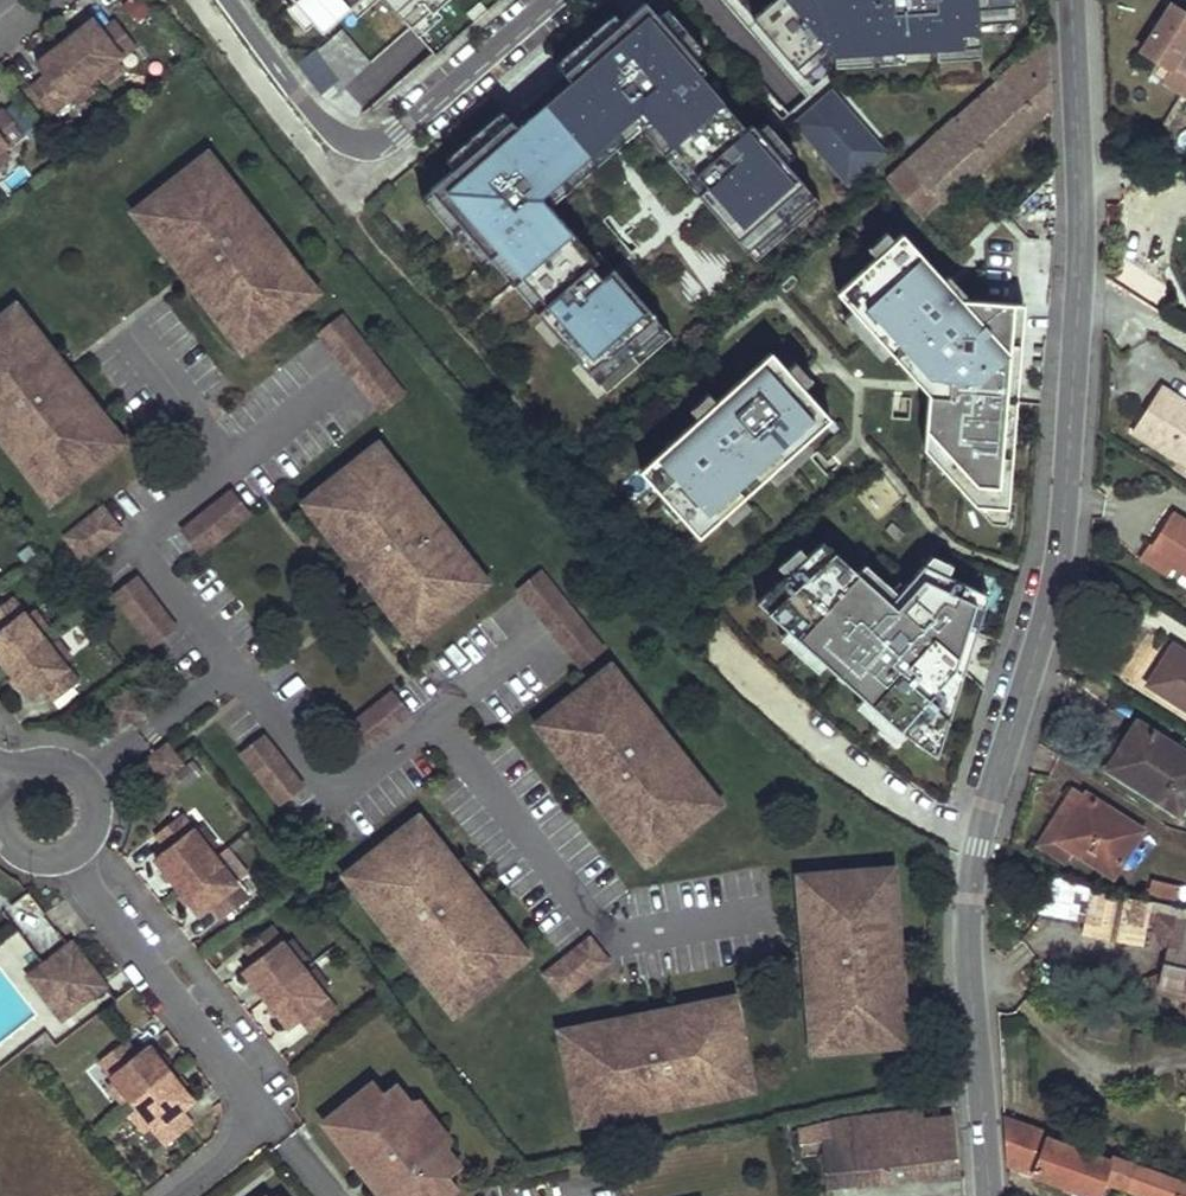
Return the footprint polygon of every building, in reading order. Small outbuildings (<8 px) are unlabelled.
[(326,31),(361,0),(298,0),(326,31)] [(389,1),(413,29),(433,12),(435,14),(439,10),(451,0),(389,0),(389,1)] [(662,322),(620,274),(608,284),(589,262),(595,257),(590,251),(548,202),(540,193),(588,151),(578,140),(590,129),(582,120),(597,108),(615,129),(637,109),(645,119),(648,115),(715,193),(706,201),(747,248),(812,192),(783,159),(756,127),(751,121),(746,126),(699,72),(705,68),(695,56),(658,13),(646,0),(645,0),(622,20),(564,70),(568,75),(526,112),(529,115),(517,125),(510,117),(430,186),(489,255),(498,247),(544,300),(535,308),(597,379),(662,322)] [(1015,0),(770,0),(752,15),(796,66),(824,42),(832,50),(834,52),(904,49),(936,47),(980,43),(979,33),(978,21),(1016,19),(1015,0)] [(695,56),(704,49),(667,5),(658,13),(695,56)] [(1169,5),(1138,52),(1167,71),(1160,83),(1178,94),(1185,82),(1185,54),(1182,51),(1185,45),(1185,16),(1169,5)] [(413,29),(421,38),(445,17),(439,10),(435,14),(433,12),(413,29)] [(614,11),(556,61),(564,70),(622,20),(614,11)] [(136,46),(116,21),(102,31),(93,19),(36,63),(46,76),(32,86),(52,113),(136,46)] [(979,33),(1017,31),(1016,19),(978,21),(979,33)] [(344,30),(317,54),(340,93),(374,63),(344,30)] [(1051,107),(1048,41),(1043,40),(1004,75),(1006,76),(957,120),(954,115),(929,137),(930,139),(887,178),(905,199),(918,213),(936,196),(943,202),(1051,107)] [(796,66),(804,76),(832,50),(824,42),(796,66)] [(936,47),(937,58),(980,56),(980,43),(936,47)] [(834,52),(835,65),(905,60),(904,49),(834,52)] [(564,70),(522,106),(526,112),(568,75),(564,70)] [(831,90),(794,121),(846,181),(883,150),(831,90)] [(540,193),(548,202),(639,123),(706,201),(715,193),(648,115),(645,119),(637,109),(615,129),(597,108),(582,120),(590,129),(578,140),(588,151),(540,193)] [(4,109),(0,112),(0,153),(24,134),(4,109)] [(783,159),(793,150),(765,120),(756,127),(783,159)] [(222,169),(209,151),(197,160),(210,177),(222,169)] [(275,236),(253,208),(245,215),(234,200),(242,193),(222,169),(210,177),(197,160),(143,204),(156,220),(145,229),(165,254),(173,247),(184,263),(194,275),(186,281),(199,297),(206,290),(218,304),(209,311),(230,336),(241,327),(254,344),(309,301),(296,284),(306,276),(287,251),(279,257),(267,241),(275,236)] [(430,186),(421,194),(480,262),(489,255),(430,186)] [(747,248),(755,257),(820,201),(812,192),(747,248)] [(253,208),(242,193),(234,200),(245,215),(253,208)] [(156,220),(143,204),(132,212),(145,229),(156,220)] [(900,234),(835,295),(930,396),(924,449),(991,522),(1006,523),(1023,304),(961,299),(900,234)] [(287,251),(275,236),(267,241),(279,257),(287,251)] [(184,263),(173,247),(165,254),(177,269),(184,263)] [(498,247),(489,255),(535,308),(544,300),(498,247)] [(620,274),(596,247),(590,251),(595,257),(589,262),(608,284),(620,274)] [(194,275),(184,263),(177,269),(186,281),(194,275)] [(320,292),(306,276),(296,284),(309,301),(320,292)] [(218,304),(206,290),(199,297),(209,311),(218,304)] [(30,320),(17,303),(5,311),(19,328),(30,320)] [(53,366),(42,351),(49,345),(30,320),(19,328),(5,311),(0,315),(0,440),(5,447),(13,441),(25,455),(17,462),(37,486),(48,478),(62,495),(116,452),(103,435),(114,427),(94,401),(86,408),(75,393),(83,387),(70,372),(63,378),(53,366)] [(404,394),(342,315),(319,333),(380,412),(404,394)] [(597,379),(604,388),(669,331),(662,322),(597,379)] [(254,344),(241,327),(230,336),(243,353),(254,344)] [(61,360),(49,345),(42,351),(53,366),(61,360)] [(772,352),(643,473),(701,534),(830,413),(772,352)] [(70,372),(61,360),(53,366),(63,378),(70,372)] [(94,401),(83,387),(75,393),(86,408),(94,401)] [(1132,434),(1185,468),(1185,403),(1162,388),(1132,434)] [(127,443),(114,427),(103,435),(116,452),(127,443)] [(25,455),(13,441),(5,447),(17,462),(25,455)] [(392,459),(378,442),(368,450),(381,468),(392,459)] [(445,526),(424,499),(415,504),(404,490),(411,484),(392,459),(381,468),(368,450),(313,494),(326,511),(315,519),(335,544),(342,538),(354,553),(346,558),(358,574),(366,568),(375,580),(387,594),(379,601),(399,625),(410,617),(424,634),(478,591),(465,574),(476,566),(456,541),(448,547),(437,532),(445,526)] [(62,495),(48,478),(37,486),(51,503),(62,495)] [(424,499),(411,484),(404,490),(415,504),(424,499)] [(250,514),(231,491),(182,530),(200,553),(250,514)] [(326,511),(313,494),(302,502),(315,519),(326,511)] [(121,530),(103,507),(65,536),(84,560),(121,530)] [(1171,514),(1151,546),(1177,563),(1183,567),(1180,571),(1185,575),(1185,523),(1171,514)] [(456,541),(445,526),(437,532),(448,547),(456,541)] [(354,553),(342,538),(335,544),(346,558),(354,553)] [(821,542),(768,611),(934,755),(989,596),(922,564),(890,599),(821,542)] [(1151,546),(1147,544),(1140,557),(1168,575),(1177,563),(1151,546)] [(489,582),(476,566),(465,574),(478,591),(489,582)] [(375,580),(366,568),(358,574),(368,586),(375,580)] [(603,648),(541,571),(518,589),(581,666),(603,648)] [(175,627),(137,577),(114,594),(153,645),(175,627)] [(387,594),(375,580),(368,586),(379,601),(387,594)] [(11,597),(0,606),(0,659),(30,697),(42,687),(53,702),(79,682),(11,597)] [(424,634),(410,617),(399,625),(413,643),(424,634)] [(1175,649),(1152,685),(1185,707),(1185,656),(1175,649)] [(624,681),(611,664),(601,672),(614,689),(624,681)] [(677,747),(656,720),(648,726),(637,712),(644,705),(624,681),(614,689),(601,672),(546,715),(559,732),(548,740),(568,766),(575,760),(587,774),(596,786),(589,792),(601,808),(608,801),(620,816),(612,822),(632,847),(643,839),(656,856),(711,813),(698,796),(709,788),(689,762),(681,768),(669,753),(677,747)] [(411,715),(392,692),(343,731),(361,754),(411,715)] [(139,711),(126,693),(108,707),(122,725),(139,711)] [(656,720),(644,705),(637,712),(648,726),(656,720)] [(559,732),(546,715),(535,724),(548,740),(559,732)] [(1137,722),(1108,768),(1178,814),(1185,800),(1185,754),(1137,722)] [(302,786),(264,735),(240,753),(280,803),(302,786)] [(180,763),(166,745),(149,759),(163,777),(180,763)] [(689,762),(677,747),(669,753),(681,768),(689,762)] [(587,774),(575,760),(568,766),(579,780),(587,774)] [(596,786),(587,774),(579,780),(589,792),(596,786)] [(722,804),(709,788),(698,796),(711,813),(722,804)] [(1087,797),(1075,789),(1035,848),(1064,867),(1073,854),(1055,842),(1087,797)] [(1143,833),(1087,797),(1055,842),(1073,854),(1112,879),(1143,833)] [(620,816),(608,801),(601,808),(612,822),(620,816)] [(195,831),(181,814),(157,832),(168,846),(156,856),(200,913),(212,903),(223,917),(247,898),(209,850),(195,831)] [(432,832),(419,815),(408,824),(422,840),(432,832)] [(465,889),(456,877),(445,863),(452,857),(432,832),(422,840),(408,824),(353,866),(367,883),(356,892),(376,917),(383,910),(395,926),(387,931),(409,959),(416,952),(428,968),(420,974),(439,999),(451,990),(464,1007),(519,964),(506,948),(517,939),(497,913),(489,920),(478,906),(485,898),(473,883),(465,889)] [(203,825),(195,831),(209,850),(218,844),(203,825)] [(656,856),(643,839),(632,847),(645,865),(656,856)] [(227,855),(218,861),(233,880),(241,873),(227,855)] [(464,871),(452,857),(445,863),(456,877),(464,871)] [(367,883),(353,866),(342,875),(356,892),(367,883)] [(896,888),(894,867),(880,868),(881,889),(896,888)] [(898,920),(896,888),(881,889),(880,868),(811,873),(812,895),(799,896),(801,928),(811,927),(812,945),(814,961),(804,961),(805,981),(815,981),(817,999),(807,999),(809,1031),(823,1030),(825,1052),(894,1047),(893,1025),(906,1024),(904,992),(894,993),(893,974),(902,974),(900,939),(890,939),(889,921),(898,920)] [(473,883),(464,871),(456,877),(465,889),(473,883)] [(812,895),(811,873),(797,874),(799,896),(812,895)] [(1180,889),(1153,882),(1149,893),(1177,901),(1180,889)] [(1087,898),(1087,930),(1148,929),(1147,896),(1087,898)] [(497,913),(485,898),(478,906),(489,920),(497,913)] [(395,926),(383,910),(376,917),(387,931),(395,926)] [(1174,918),(1159,915),(1157,920),(1173,923),(1174,919),(1174,918)] [(1174,919),(1173,923),(1157,920),(1152,942),(1168,945),(1158,985),(1185,991),(1185,921),(1174,919)] [(900,939),(898,920),(889,921),(890,939),(900,939)] [(335,1010),(269,925),(245,944),(256,958),(243,967),(288,1024),(300,1015),(311,1029),(335,1010)] [(812,945),(811,927),(801,928),(802,946),(812,945)] [(292,937),(283,943),(298,962),(306,956),(292,937)] [(608,962),(590,938),(544,974),(563,998),(608,962)] [(530,956),(517,939),(506,948),(519,964),(530,956)] [(24,940),(10,953),(27,972),(41,960),(24,940)] [(104,986),(72,943),(29,976),(62,1017),(104,986)] [(814,961),(812,945),(802,946),(804,961),(814,961)] [(428,968),(416,952),(409,959),(420,974),(428,968)] [(315,966),(306,973),(321,991),(329,985),(315,966)] [(904,992),(902,974),(893,974),(894,993),(904,992)] [(817,999),(815,981),(805,981),(807,999),(817,999)] [(464,1007),(451,990),(439,999),(453,1016),(464,1007)] [(733,995),(713,999),(716,1013),(737,1009),(733,995)] [(716,1013),(713,999),(681,1006),(683,1015),(665,1019),(650,1022),(649,1012),(629,1016),(631,1025),(613,1029),(611,1020),(580,1026),(582,1040),(561,1044),(575,1112),(596,1108),(598,1121),(630,1115),(628,1106),(646,1102),(648,1111),(682,1105),(680,1095),(699,1091),(701,1101),(732,1094),(729,1081),(750,1077),(737,1009),(716,1013)] [(683,1015),(681,1006),(663,1009),(665,1019),(683,1015)] [(663,1009),(649,1012),(650,1022),(665,1019),(663,1009)] [(629,1016),(611,1020),(613,1029),(631,1025),(629,1016)] [(908,1046),(906,1024),(893,1025),(894,1047),(908,1046)] [(582,1040),(580,1026),(559,1030),(561,1044),(582,1040)] [(825,1052),(823,1030),(809,1031),(811,1053),(825,1052)] [(193,1100),(149,1043),(136,1053),(125,1039),(101,1058),(115,1076),(130,1094),(168,1143),(191,1124),(180,1109),(193,1100)] [(130,1094),(115,1076),(107,1083),(122,1101),(130,1094)] [(753,1090),(750,1077),(729,1081),(732,1094),(753,1090)] [(383,1093),(373,1081),(362,1088),(372,1101),(383,1093)] [(327,1117),(338,1131),(332,1135),(356,1165),(391,1138),(406,1157),(371,1184),(380,1195),(447,1195),(437,1183),(448,1175),(460,1165),(446,1147),(410,1101),(395,1083),(383,1093),(372,1101),(362,1088),(327,1117)] [(699,1091),(680,1095),(682,1105),(701,1101),(699,1091)] [(421,1099),(410,1101),(446,1147),(450,1137),(421,1099)] [(646,1102),(628,1106),(630,1115),(648,1111),(646,1102)] [(153,1124),(138,1106),(130,1112),(144,1131),(153,1124)] [(925,1116),(923,1107),(847,1118),(857,1184),(958,1171),(953,1116),(925,1116)] [(598,1121),(596,1108),(575,1112),(577,1126),(598,1121)] [(1001,1116),(1006,1165),(1088,1195),(1097,1195),(1101,1183),(1126,1192),(1136,1165),(1112,1156),(1110,1161),(1049,1139),(1051,1134),(1001,1116)] [(857,1184),(847,1118),(818,1124),(821,1142),(828,1187),(857,1184)] [(821,1142),(818,1124),(798,1127),(800,1145),(821,1142)] [(371,1184),(406,1157),(391,1138),(356,1165),(371,1184)] [(1136,1165),(1126,1192),(1125,1195),(1133,1195),(1134,1194),(1138,1195),(1185,1195),(1185,1183),(1136,1165)] [(448,1175),(437,1183),(447,1195),(458,1188),(448,1175)]
